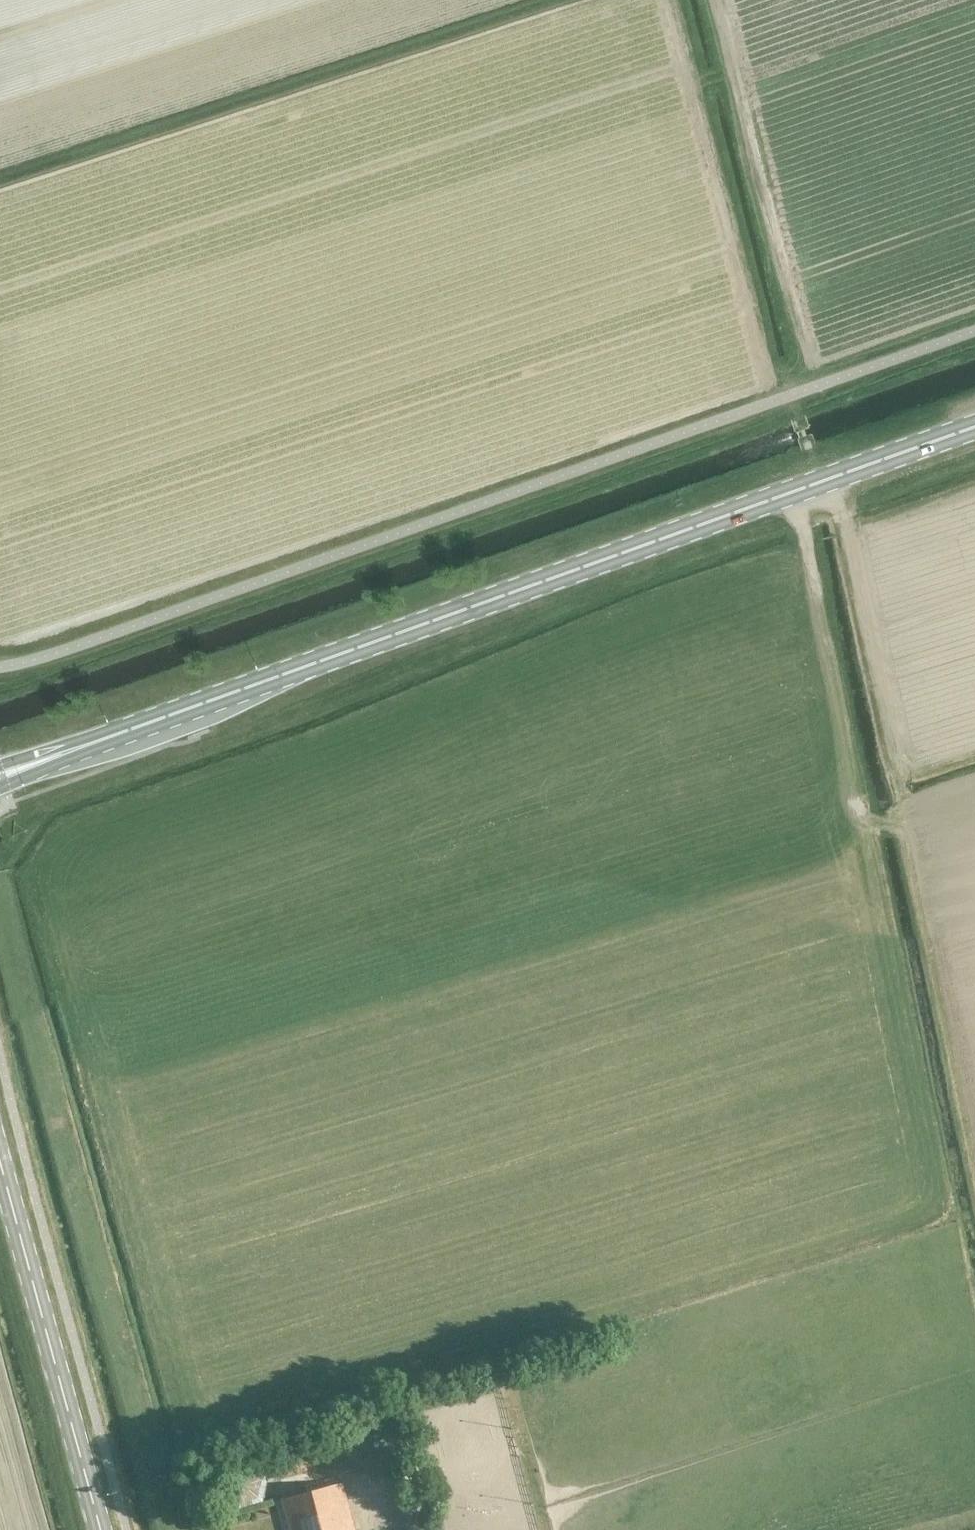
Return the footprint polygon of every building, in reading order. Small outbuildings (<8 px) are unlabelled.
[(341,1481),(281,1496),(290,1529),(354,1529),(341,1481)]
